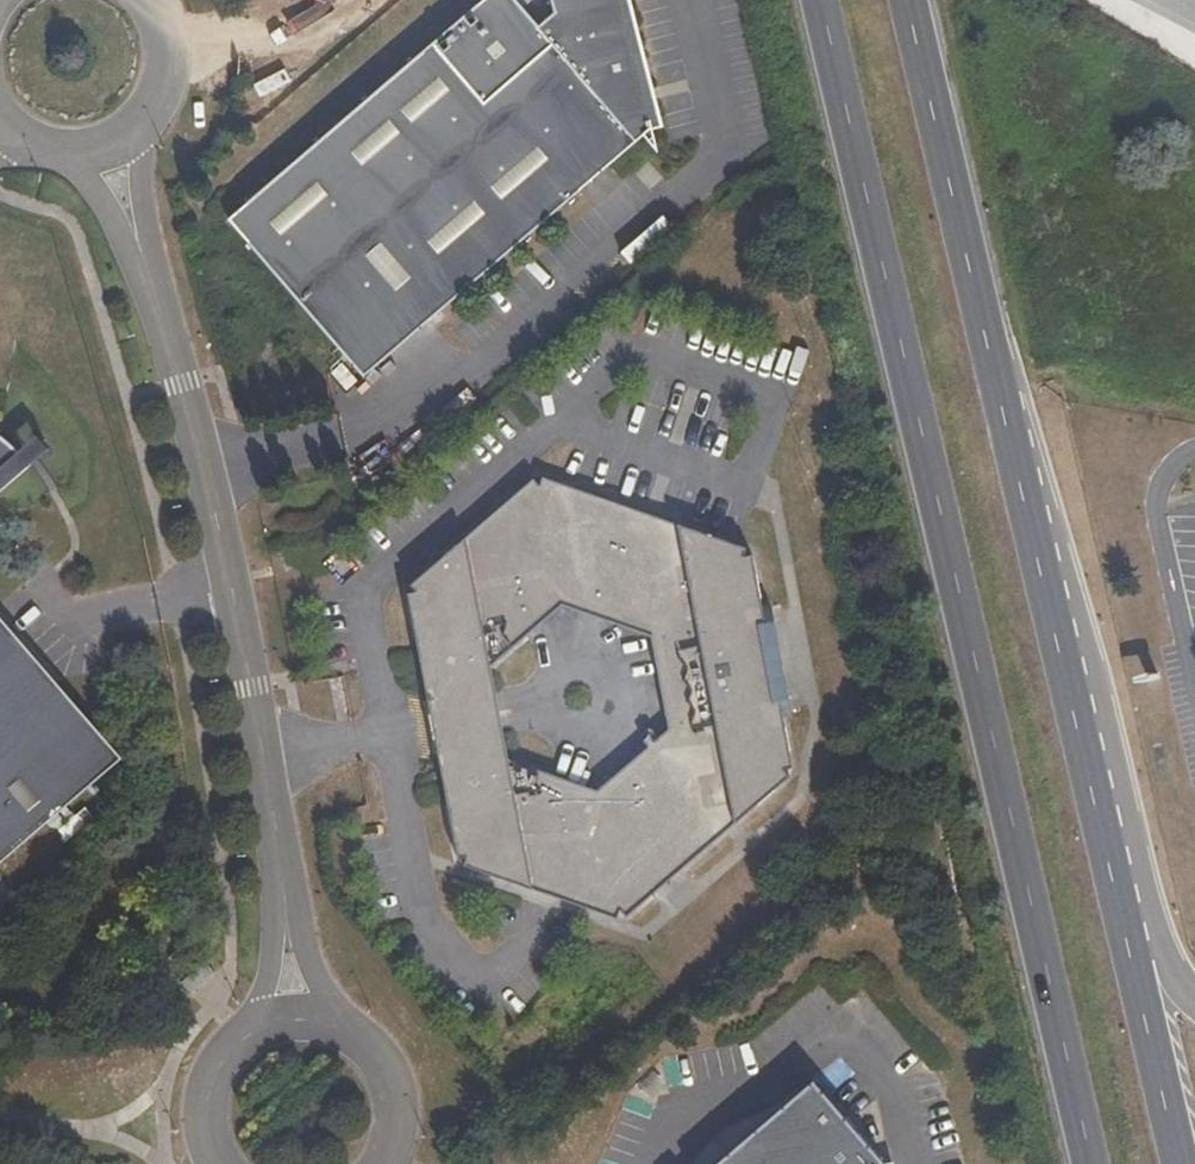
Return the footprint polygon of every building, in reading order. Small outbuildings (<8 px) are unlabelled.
[(231,227),(252,252),(252,253),(367,384),(581,198),(645,141),(650,147),(656,145),(640,79),(642,78),(642,77),(643,77),(646,73),(647,70),(646,70),(646,66),(644,62),(643,61),(643,60),(642,60),(640,59),(640,58),(634,58),(619,0),(550,0),(555,20),(540,33),(512,0),(493,0),(479,12),(249,212),(231,227)] [(31,467),(11,446),(0,439),(0,494),(31,467)] [(411,594),(422,654),(450,800),(462,860),(470,858),(467,866),(621,920),(624,912),(630,918),(794,777),(788,770),(797,769),(756,556),(747,557),(750,549),(545,478),(543,486),(537,480),(414,586),(420,593),(411,594)] [(123,761),(0,619),(0,867),(123,761)] [(87,810),(59,834),(68,844),(96,820),(87,810)] [(879,1154),(809,1071),(701,1163),(882,1163),(879,1154)]
